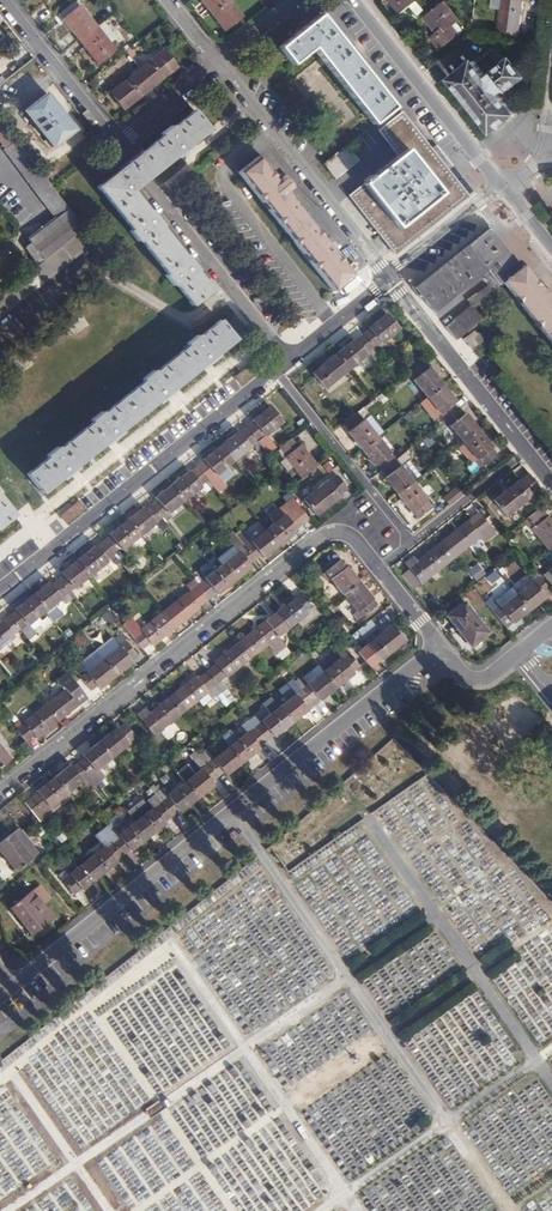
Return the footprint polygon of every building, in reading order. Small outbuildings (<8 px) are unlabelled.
[(224,29),(240,15),(228,0),(201,0),(224,29)] [(402,13),(417,1),(417,0),(391,0),(402,13)] [(502,0),(491,0),(490,11),(501,13),(502,0)] [(500,29),(520,32),(524,0),(531,1),(531,0),(504,0),(500,29)] [(435,36),(443,47),(460,33),(453,24),(461,19),(447,1),(428,17),(440,32),(435,36)] [(81,5),(64,18),(80,38),(96,26),(81,5)] [(393,107),(321,14),(279,47),(293,65),(314,48),(372,122),(393,107)] [(96,26),(80,38),(98,63),(115,50),(110,42),(117,37),(103,20),(96,26)] [(472,34),(482,35),(483,27),(473,26),(472,34)] [(517,113),(512,106),(509,101),(515,96),(509,88),(526,74),(513,56),(509,60),(496,44),(454,78),(481,113),(495,130),(517,113)] [(164,49),(140,68),(153,86),(178,66),(164,49)] [(140,68),(110,91),(123,108),(153,86),(140,68)] [(75,128),(47,92),(26,109),(53,145),(75,128)] [(208,129),(195,111),(174,127),(172,125),(162,133),(164,135),(99,186),(132,228),(130,230),(137,240),(140,238),(167,274),(165,275),(173,285),(175,283),(191,303),(209,290),(131,189),(208,129)] [(378,130),(398,155),(371,177),(369,175),(364,180),(365,182),(349,195),(382,238),(396,253),(432,226),(469,196),(449,170),(453,166),(437,146),(431,149),(401,111),(378,130)] [(7,148),(5,151),(56,220),(31,242),(32,245),(28,249),(36,259),(34,261),(38,265),(84,229),(0,117),(0,139),(7,148)] [(346,145),(324,163),(334,176),(357,159),(346,145)] [(278,181),(259,156),(239,172),(333,291),(352,276),(332,250),(338,245),(332,236),(325,241),(285,190),(294,183),(287,174),(278,181)] [(504,280),(521,267),(490,228),(416,286),(435,311),(483,273),(491,283),(483,289),(487,294),(504,280)] [(0,295),(0,317),(94,243),(84,229),(38,265),(0,295)] [(524,265),(521,267),(504,280),(551,340),(551,300),(550,298),(551,297),(551,289),(550,286),(546,289),(544,290),(524,265)] [(487,294),(483,289),(469,300),(473,305),(487,294)] [(457,339),(483,318),(473,305),(447,325),(457,339)] [(371,330),(364,335),(374,348),(381,342),(382,343),(399,330),(387,315),(370,328),(371,330)] [(49,457),(27,474),(43,492),(235,339),(220,320),(199,337),(197,335),(188,343),(189,345),(155,372),(153,370),(144,378),(146,380),(103,414),(101,412),(91,420),(93,422),(58,449),(56,446),(47,454),(49,457)] [(474,330),(464,337),(471,346),(481,339),(474,330)] [(374,348),(364,335),(357,341),(356,340),(338,354),(350,369),(368,355),(367,354),(374,348)] [(350,369),(338,354),(314,373),(326,388),(350,369)] [(428,367),(423,360),(408,371),(414,379),(413,380),(427,397),(444,384),(429,366),(428,367)] [(457,400),(444,384),(427,397),(445,420),(459,408),(454,402),(457,400)] [(254,422),(248,427),(262,446),(266,443),(261,437),(265,434),(266,436),(283,422),(271,407),(253,420),(254,422)] [(459,408),(445,420),(462,442),(479,428),(466,412),(464,414),(459,408)] [(357,413),(344,423),(349,431),(348,431),(362,449),(378,436),(364,419),(363,420),(357,413)] [(262,446),(248,427),(241,433),(240,432),(222,446),(234,461),(252,447),(251,446),(254,443),(259,448),(262,446)] [(493,446),(479,428),(462,442),(477,460),(478,459),(484,466),(498,454),(492,447),(493,446)] [(396,459),(378,436),(362,449),(375,465),(377,464),(382,470),(396,459)] [(300,446),(293,438),(281,447),(282,449),(279,451),(282,455),(284,453),(288,457),(287,457),(303,478),(318,466),(302,445),(300,446)] [(234,461),(222,446),(205,460),(206,461),(198,467),(212,483),(216,480),(213,476),(216,473),(217,474),(234,461)] [(413,481),(396,459),(382,470),(387,476),(385,477),(398,493),(413,481)] [(207,487),(212,483),(198,467),(192,472),(191,471),(173,485),(185,500),(203,486),(202,485),(204,483),(207,487)] [(540,486),(530,473),(521,480),(520,478),(496,499),(508,514),(532,494),(531,493),(540,486)] [(305,500),(316,515),(342,496),(341,495),(348,489),(338,476),(330,482),(330,481),(305,500)] [(427,498),(413,481),(398,493),(411,510),(413,510),(419,518),(435,505),(433,503),(431,505),(426,499),(427,498)] [(165,516),(185,500),(173,485),(157,498),(158,499),(152,504),(166,522),(169,520),(165,516)] [(443,498),(449,504),(463,493),(458,486),(443,498)] [(14,514),(0,496),(0,526),(14,514)] [(297,529),(310,519),(295,501),(282,512),(285,515),(267,530),(280,545),(298,531),(297,529)] [(162,525),(166,522),(152,504),(146,509),(144,507),(127,521),(140,536),(159,521),(162,525)] [(528,518),(534,526),(533,527),(550,548),(551,546),(551,519),(542,507),(528,518)] [(478,512),(442,542),(455,558),(480,537),(484,542),(495,533),(478,512)] [(123,550),(140,536),(127,521),(110,534),(111,535),(103,541),(114,555),(119,561),(124,557),(120,551),(122,549),(123,550)] [(280,545),(267,530),(249,545),(245,540),(241,542),(245,547),(256,561),(262,556),(264,558),(280,545)] [(245,547),(241,542),(238,538),(215,556),(222,565),(245,547)] [(108,560),(114,555),(103,541),(97,546),(96,545),(78,560),(91,575),(109,561),(108,560)] [(455,558),(442,542),(418,562),(414,557),(406,564),(422,584),(455,558)] [(245,547),(222,565),(235,581),(251,568),(250,566),(256,561),(245,547)] [(347,593),(362,581),(349,564),(347,566),(342,559),(329,570),(347,593)] [(64,575),(58,580),(68,593),(91,575),(78,560),(62,572),(64,575)] [(199,575),(194,579),(199,585),(210,598),(216,593),(218,595),(235,581),(222,565),(205,579),(206,580),(204,582),(199,575)] [(539,576),(516,595),(529,610),(545,597),(543,595),(550,589),(539,576)] [(50,582),(34,595),(46,610),(68,593),(58,580),(52,584),(50,582)] [(375,597),(362,581),(347,593),(365,616),(379,605),(374,599),(375,597)] [(210,598),(199,585),(188,594),(187,593),(162,613),(175,629),(200,609),(199,607),(210,598)] [(277,612),(289,627),(296,621),(302,629),(319,615),(302,594),(295,600),(294,599),(277,612)] [(10,616),(20,628),(31,642),(38,636),(29,624),(46,610),(34,595),(16,609),(17,610),(10,616)] [(529,610),(516,595),(494,613),(506,629),(529,610)] [(463,604),(447,617),(471,647),(487,634),(463,604)] [(278,636),(289,627),(277,612),(241,641),(253,656),(267,644),(274,652),(284,644),(278,636)] [(133,619),(124,626),(133,638),(143,650),(152,643),(154,645),(175,629),(162,613),(142,629),(133,619)] [(15,635),(13,634),(20,628),(10,616),(3,621),(2,620),(0,622),(0,647),(15,635)] [(393,624),(358,651),(371,667),(405,639),(393,624)] [(104,660),(116,675),(132,662),(130,659),(136,654),(124,640),(119,644),(120,646),(104,660)] [(227,677),(253,656),(241,641),(215,661),(217,663),(206,672),(215,684),(222,692),(225,690),(218,681),(226,675),(227,677)] [(342,657),(324,671),(336,687),(354,672),(353,671),(361,665),(347,646),(339,653),(342,657)] [(100,688),(116,675),(104,660),(81,678),(91,690),(98,685),(100,688)] [(336,687),(324,671),(308,684),(309,685),(302,690),(314,705),(336,687)] [(207,690),(215,684),(206,672),(197,679),(196,676),(175,693),(187,708),(208,692),(207,690)] [(302,690),(293,679),(279,690),(287,700),(279,707),(292,722),(314,705),(302,690)] [(65,690),(46,705),(58,721),(78,705),(77,703),(85,696),(76,684),(68,690),(65,690)] [(187,708),(175,693),(150,713),(146,709),(139,714),(155,734),(187,708)] [(275,736),(292,722),(279,707),(271,697),(263,703),(270,713),(262,719),(257,713),(249,719),(266,741),(274,735),(275,736)] [(26,723),(17,730),(27,742),(36,735),(37,737),(58,721),(46,705),(25,721),(26,723)] [(259,746),(266,741),(249,719),(241,726),(246,733),(230,746),(242,762),(260,748),(259,746)] [(407,752),(428,733),(416,719),(394,738),(407,752)] [(118,728),(100,742),(112,758),(130,744),(129,743),(137,737),(126,723),(118,729),(118,728)] [(86,758),(80,763),(90,776),(112,758),(100,742),(84,755),(86,758)] [(11,758),(0,744),(0,766),(11,758)] [(227,775),(242,762),(230,746),(208,764),(218,777),(224,772),(227,775)] [(202,757),(180,774),(185,782),(208,764),(202,757)] [(72,765),(55,778),(67,794),(90,776),(80,763),(74,768),(72,765)] [(208,764),(185,782),(198,797),(214,784),(212,781),(218,777),(208,764)] [(26,803),(40,821),(70,797),(67,794),(55,778),(38,792),(39,793),(26,803)] [(161,803),(172,816),(179,810),(180,811),(198,797),(185,782),(168,795),(169,797),(161,803)] [(136,821),(149,837),(166,823),(165,822),(172,816),(161,803),(154,808),(153,807),(136,821)] [(109,838),(112,842),(123,855),(131,849),(132,850),(149,837),(136,821),(119,834),(120,836),(116,839),(113,835),(109,838)] [(0,844),(0,849),(17,871),(33,858),(40,852),(20,828),(14,833),(0,844)] [(87,860),(100,876),(117,862),(117,861),(123,855),(112,842),(106,847),(105,846),(87,860)] [(83,889),(100,876),(87,860),(70,873),(71,874),(63,881),(74,894),(82,888),(83,889)] [(52,899),(41,885),(11,908),(31,934),(53,917),(43,905),(52,899)] [(92,1202),(94,1201),(79,1173),(64,1182),(73,1198),(86,1191),(92,1202)]
